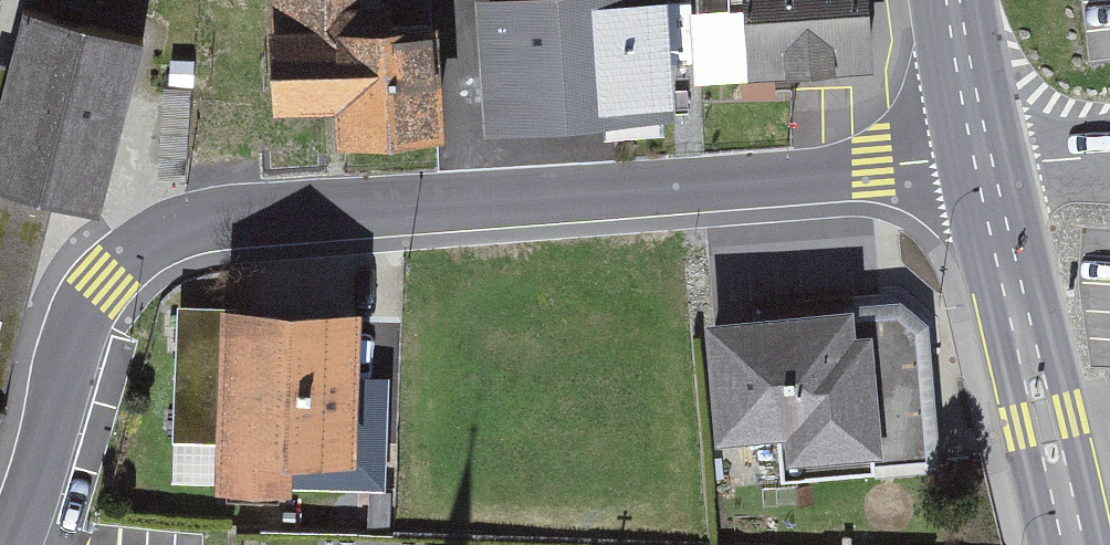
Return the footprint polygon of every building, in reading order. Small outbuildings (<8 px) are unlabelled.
[(271,114),(333,111),(334,148),(444,144),(439,19),(379,22),(378,0),(267,0),(271,114)] [(487,129),(670,114),(661,0),(477,0),(487,129)] [(700,7),(691,8),(694,78),(873,69),(869,0),(699,0),(700,7)] [(24,15),(0,109),(0,189),(52,203),(101,214),(143,42),(24,15)] [(24,313),(52,203),(0,189),(0,409),(24,313)] [(898,306),(705,323),(715,442),(776,437),(780,480),(873,472),(873,464),(933,459),(922,328),(898,306)] [(361,314),(179,307),(174,441),(217,442),(216,487),(288,489),(289,458),(355,460),(361,314)]
